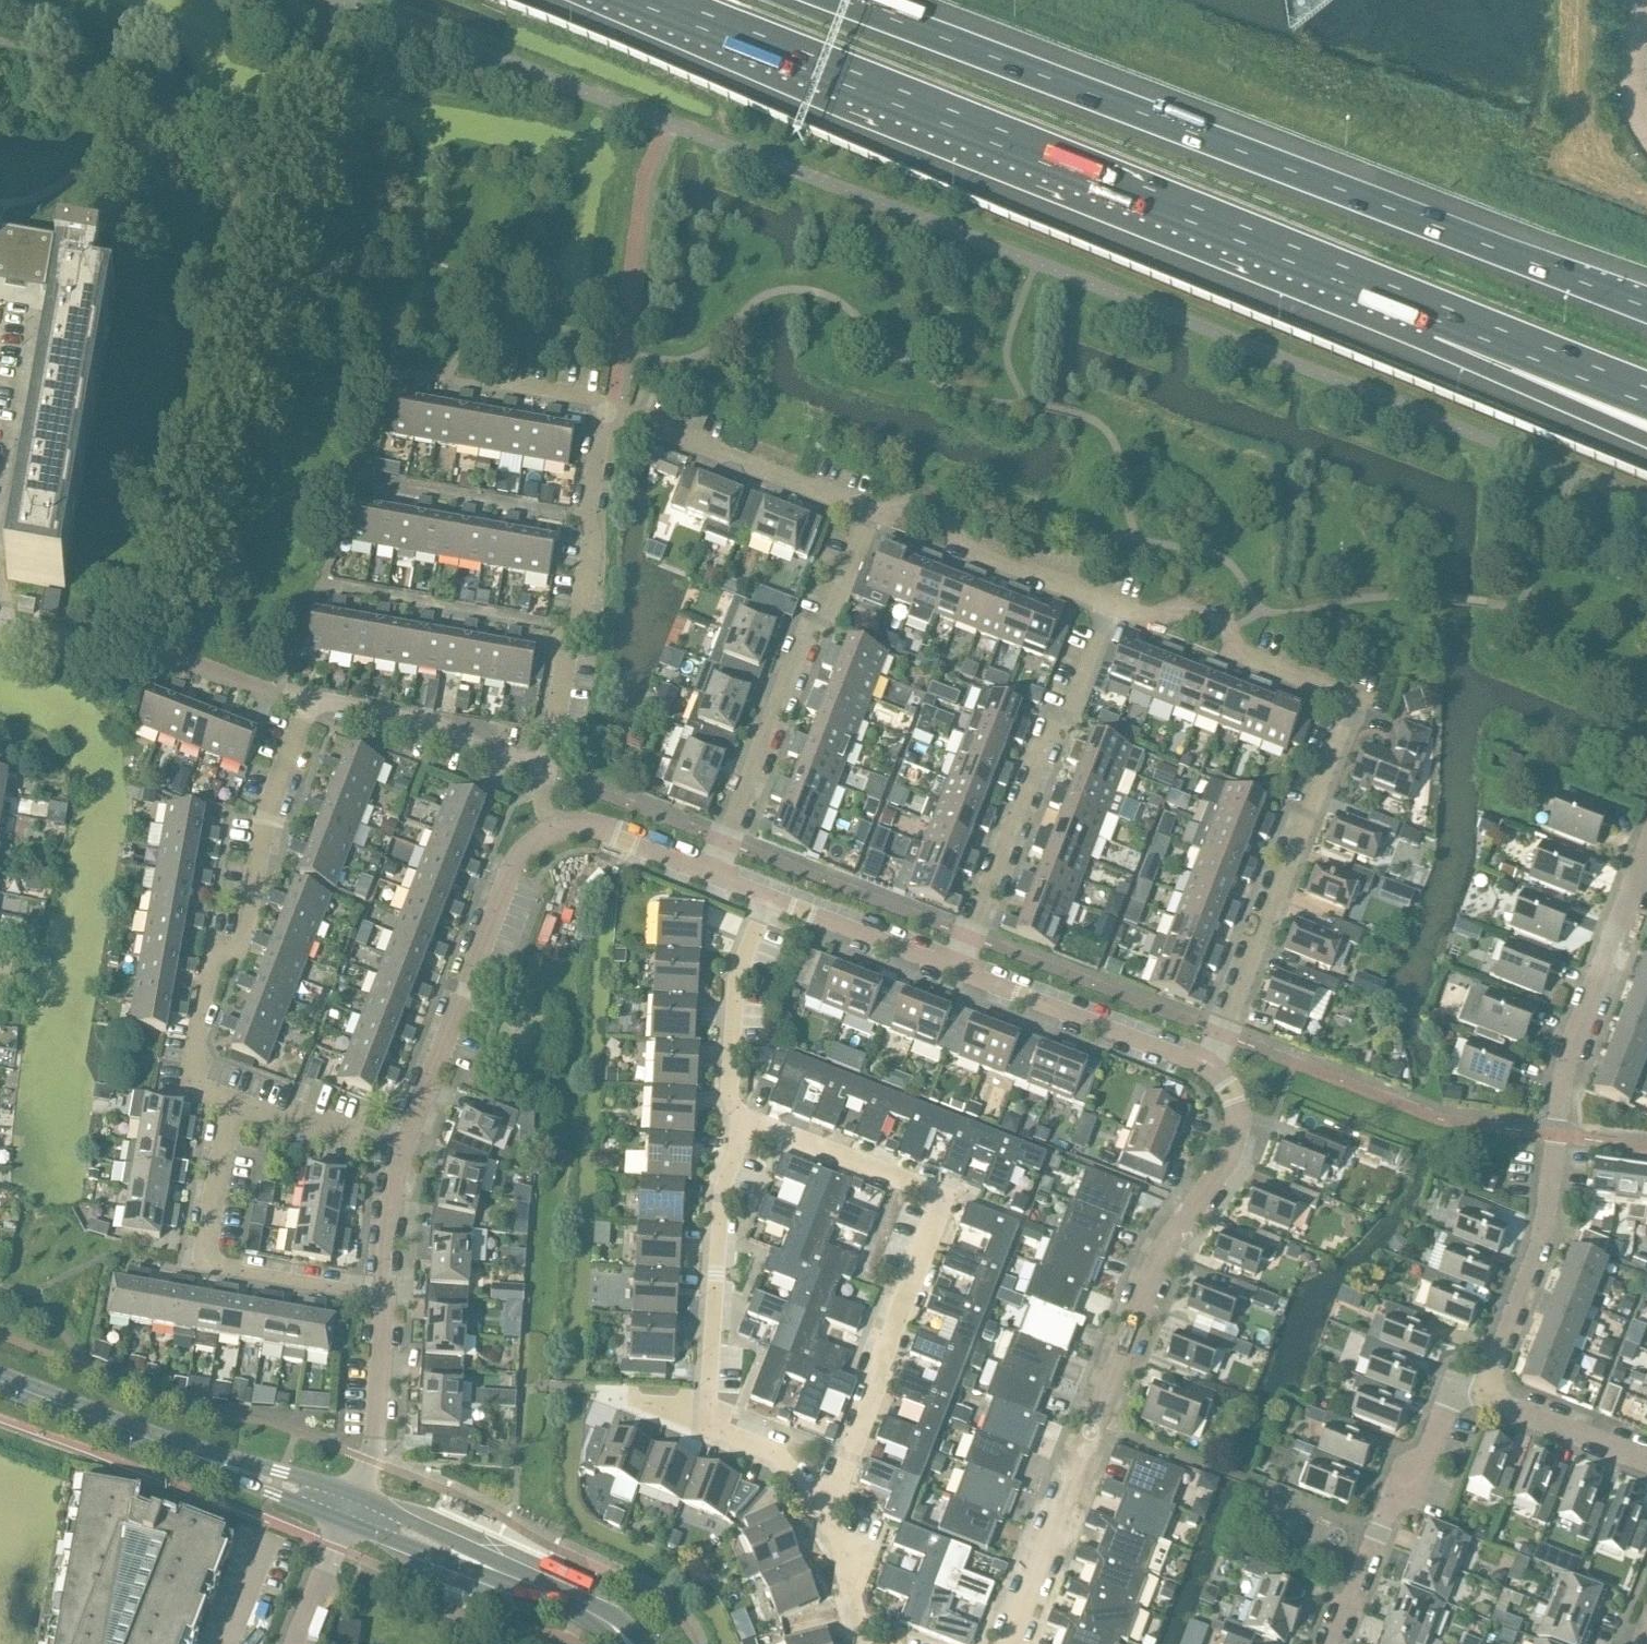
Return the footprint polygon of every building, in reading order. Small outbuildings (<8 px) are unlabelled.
[(8,578),(8,580),(66,590),(66,588),(64,588),(113,304),(116,305),(116,302),(114,302),(116,289),(101,286),(103,271),(106,256),(65,249),(64,252),(55,250),(51,249),(43,291),(47,292),(60,294),(57,310),(55,322),(14,557),(13,563),(11,579),(8,578)] [(418,384),(417,393),(429,395),(430,386),(418,384)] [(460,401),(472,403),(474,394),(462,392),(460,401)] [(429,395),(417,393),(415,402),(398,399),(392,436),(414,440),(421,403),(427,404),(429,395)] [(506,399),(504,408),(516,411),(518,401),(506,399)] [(443,407),(436,444),(458,448),(465,411),(471,412),(472,403),(460,401),(459,410),(443,407)] [(414,440),(436,444),(443,407),(427,404),(421,403),(414,440)] [(550,407),(548,416),(560,418),(562,409),(550,407)] [(503,418),(487,415),(480,452),(502,455),(509,419),(515,420),(516,411),(504,408),(503,418)] [(487,415),(471,412),(465,411),(458,448),(480,452),(487,415)] [(546,425),(531,422),(524,459),(546,463),(552,426),(559,427),(560,418),(548,416),(546,425)] [(502,455),(524,459),(531,422),(515,420),(509,419),(502,455)] [(575,430),(559,427),(552,426),(546,463),(569,467),(575,430)] [(656,451),(649,469),(651,469),(676,479),(680,471),(661,463),(664,454),(656,451)] [(687,514),(708,522),(721,487),(689,474),(677,504),(688,509),(687,514)] [(708,522),(703,534),(736,547),(743,530),(754,500),(721,487),(708,522)] [(377,491),(375,500),(387,502),(388,493),(377,491)] [(421,499),(419,508),(431,510),(433,501),(421,499)] [(387,502),(375,500),(374,509),(357,506),(350,543),(373,547),(379,510),(385,511),(387,502)] [(754,500),(743,530),(754,534),(753,539),(774,548),(787,513),(754,500)] [(462,515),(475,518),(477,509),(464,506),(462,515)] [(417,517),(401,514),(395,551),(417,555),(423,518),(430,519),(431,510),(419,508),(417,517)] [(373,547),(395,551),(401,514),(385,511),(379,510),(373,547)] [(809,521),(787,513),(774,548),(796,556),(796,555),(807,560),(817,535),(806,531),(809,521)] [(507,523),(519,525),(520,516),(508,514),(507,523)] [(445,522),(439,559),(461,563),(467,526),(473,527),(475,518),(462,515),(461,524),(445,522)] [(417,555),(439,559),(445,522),(430,519),(423,518),(417,555)] [(489,529),(483,566),(505,570),(511,533),(517,534),(519,525),(507,523),(505,532),(489,529)] [(483,566),(489,529),(473,527),(467,526),(461,563),(483,566)] [(527,574),(533,537),(517,534),(511,533),(505,570),(527,574)] [(533,537),(527,574),(549,578),(556,541),(533,537)] [(886,611),(890,599),(905,560),(894,556),(899,542),(888,538),(878,564),(865,559),(850,597),(886,611)] [(890,599),(912,607),(933,555),(923,551),(917,565),(905,560),(890,599)] [(933,555),(912,607),(913,607),(908,619),(930,628),(935,616),(934,616),(949,577),(938,573),(943,559),(933,555)] [(934,616),(935,616),(956,624),(977,572),(967,568),(961,582),(949,577),(934,616)] [(956,624),(978,633),(993,594),(982,590),(987,576),(977,572),(956,624)] [(978,633),(1000,641),(1020,589),(1010,585),(1005,599),(993,594),(978,633)] [(44,589),(40,613),(58,616),(62,592),(44,589)] [(1020,589),(1000,641),(1022,650),(1037,611),(1026,607),(1031,593),(1020,589)] [(20,597),(18,609),(34,612),(36,600),(20,597)] [(529,611),(531,598),(522,597),(520,609),(529,611)] [(335,598),(334,607),(346,609),(347,600),(335,598)] [(723,631),(768,649),(776,626),(781,628),(785,617),(735,598),(731,610),(728,611),(723,624),(724,627),(723,631)] [(1049,616),(1037,611),(1022,650),(1057,663),(1069,631),(1058,627),(1066,606),(1054,602),(1049,616)] [(379,606),(377,615),(389,617),(391,608),(379,606)] [(346,609),(334,607),(332,616),(315,613),(308,650),(331,654),(338,617),(344,618),(346,609)] [(423,613),(421,623),(433,625),(435,616),(423,613)] [(376,624),(360,621),(353,658),(375,662),(382,625),(388,626),(389,617),(377,615),(376,624)] [(331,654),(353,658),(360,621),(344,618),(338,617),(331,654)] [(467,621),(465,630),(477,632),(479,623),(467,621)] [(420,632),(404,629),(397,666),(419,669),(426,633),(432,634),(433,625),(421,623),(420,632)] [(375,662),(397,666),(404,629),(388,626),(382,625),(375,662)] [(509,638),(521,640),(523,631),(511,629),(509,638)] [(463,639),(448,636),(441,673),(463,677),(470,640),(475,641),(477,632),(465,630),(463,639)] [(768,649),(723,631),(721,635),(718,636),(713,649),(715,652),(710,664),(720,667),(720,668),(734,673),(739,662),(759,670),(768,649)] [(1131,692),(1146,654),(1135,649),(1141,635),(1129,631),(1121,651),(1110,647),(1093,691),(1106,696),(1111,684),(1131,692)] [(419,669),(441,673),(448,636),(432,634),(426,633),(419,669)] [(491,644),(485,681),(507,685),(513,648),(519,649),(521,640),(509,638),(507,647),(491,644)] [(463,677),(485,681),(491,644),(475,641),(470,640),(463,677)] [(827,658),(880,678),(889,655),(850,640),(845,653),(831,647),(827,658)] [(1153,701),(1174,648),(1164,644),(1159,658),(1146,654),(1131,692),(1153,701)] [(536,652),(519,649),(513,648),(507,685),(530,689),(536,652)] [(1175,709),(1190,671),(1179,666),(1184,652),(1174,648),(1153,701),(1175,709)] [(833,685),(871,700),(880,678),(827,658),(823,668),(837,673),(833,685)] [(1197,718),(1218,665),(1208,661),(1202,675),(1190,671),(1175,709),(1197,718)] [(707,663),(694,696),(699,698),(699,697),(708,700),(707,701),(742,714),(751,692),(730,684),(734,673),(720,668),(720,667),(710,664),(707,663)] [(1219,726),(1234,688),(1223,683),(1228,669),(1218,665),(1197,718),(1219,726)] [(1241,735),(1262,682),(1252,679),(1246,692),(1234,688),(1219,726),(1241,735)] [(175,682),(172,690),(183,695),(186,686),(175,682)] [(1272,686),(1262,682),(1241,735),(1263,743),(1278,705),(1267,700),(1272,686)] [(810,702),(863,722),(871,700),(833,685),(828,696),(814,691),(810,702)] [(183,695),(172,690),(168,699),(152,692),(139,727),(160,736),(174,701),(180,703),(183,695)] [(974,715),(1027,735),(1031,724),(1017,719),(1022,707),(983,692),(974,715)] [(1290,709),(1278,705),(1263,743),(1287,752),(1290,745),(1302,749),(1311,725),(1299,720),(1307,700),(1296,696),(1290,709)] [(699,698),(686,730),(690,732),(709,739),(713,728),(734,736),(742,714),(707,701),(708,700),(699,697),(699,698)] [(216,698),(213,706),(224,711),(228,702),(216,698)] [(160,736),(181,744),(195,709),(180,703),(174,701),(160,736)] [(816,729),(854,744),(863,722),(810,702),(806,712),(820,717),(816,729)] [(210,715),(195,709),(181,744),(202,752),(215,717),(221,719),(224,711),(213,706),(210,715)] [(1027,735),(974,715),(966,737),(1004,752),(1009,740),(1023,745),(1027,735)] [(202,752),(223,760),(236,725),(221,719),(215,717),(202,752)] [(236,725),(223,760),(244,768),(258,733),(236,725)] [(1371,749),(1358,782),(1360,783),(1359,785),(1362,790),(1367,792),(1372,790),(1373,787),(1408,801),(1417,777),(1418,777),(1419,773),(1421,768),(1418,767),(1424,751),(1430,736),(1404,726),(1398,741),(1392,757),(1371,749)] [(793,746),(846,766),(854,744),(816,729),(811,740),(797,735),(793,746)] [(681,742),(672,763),(717,780),(721,769),(724,762),(728,763),(729,760),(734,749),(709,739),(690,732),(686,744),(681,742)] [(1076,742),(1071,753),(1136,778),(1140,774),(1145,761),(1145,755),(1133,750),(1094,735),(1089,747),(1076,742)] [(1004,752),(966,737),(957,759),(1010,779),(1014,768),(1000,763),(1004,752)] [(799,773),(837,788),(846,766),(793,746),(789,756),(803,761),(799,773)] [(343,765),(341,771),(376,784),(385,763),(350,749),(343,765)] [(1077,780),(1128,800),(1136,778),(1071,753),(1068,763),(1081,768),(1077,780)] [(322,770),(330,774),(335,762),(326,759),(322,770)] [(1010,779),(957,759),(949,781),(987,796),(992,784),(1006,789),(1010,779)] [(333,792),(368,805),(376,784),(341,771),(343,765),(335,762),(330,774),(339,777),(333,792)] [(672,763),(664,784),(674,788),(669,799),(701,811),(705,800),(708,802),(717,780),(672,763)] [(776,790),(829,810),(837,788),(799,773),(794,784),(780,779),(776,790)] [(5,796),(9,775),(0,774),(0,795),(5,796)] [(1054,797),(1107,817),(1119,821),(1128,800),(1077,780),(1072,791),(1059,786),(1054,797)] [(1211,780),(1202,803),(1209,806),(1218,809),(1271,830),(1275,819),(1261,814),(1266,801),(1227,786),(1211,780)] [(987,796),(949,781),(940,802),(993,823),(997,812),(983,807),(987,796)] [(484,833),(489,822),(480,818),(486,802),(452,789),(443,810),(478,824),(476,830),(484,833)] [(782,817),(820,832),(829,810),(776,790),(772,800),(786,805),(782,817)] [(210,791),(206,802),(215,806),(220,795),(210,791)] [(360,826),(368,805),(333,792),(327,807),(325,813),(360,826)] [(1549,832),(1593,849),(1607,812),(1564,795),(1549,832)] [(1060,824),(1098,839),(1107,817),(1054,797),(1051,807),(1064,812),(1060,824)] [(930,799),(922,821),(932,824),(970,839),(975,828),(989,833),(993,823),(940,802),(930,799)] [(314,815),(319,803),(310,800),(306,812),(314,815)] [(317,833),(352,847),(360,826),(325,813),(327,807),(319,803),(314,815),(323,818),(317,833)] [(210,842),(212,830),(203,828),(206,811),(169,805),(165,827),(202,834),(201,840),(210,842)] [(1209,806),(1200,828),(1210,831),(1248,846),(1253,834),(1267,840),(1271,830),(1218,809),(1209,806)] [(443,810),(435,831),(470,845),(476,830),(478,824),(443,810)] [(1401,825),(1372,814),(1368,827),(1339,816),(1328,844),(1373,861),(1383,834),(1396,839),(1401,825)] [(820,832),(782,817),(777,828),(763,823),(759,834),(811,855),(820,832)] [(497,825),(489,822),(484,833),(493,836),(497,825)] [(970,839),(932,824),(931,826),(923,846),(976,867),(980,856),(966,851),(970,839)] [(1037,840),(1090,861),(1098,839),(1060,824),(1055,835),(1042,830),(1037,840)] [(161,849),(198,856),(201,840),(202,834),(165,827),(161,849)] [(1200,828),(1192,850),(1201,853),(1254,874),(1258,863),(1244,858),(1248,846),(1210,831),(1200,828)] [(212,830),(210,842),(219,843),(221,831),(212,830)] [(470,845),(435,831),(427,852),(462,866),(460,871),(468,875),(473,863),(464,860),(470,845)] [(317,833),(311,848),(309,854),(344,868),(352,847),(317,833)] [(1043,868),(1081,883),(1090,861),(1037,840),(1033,850),(1047,856),(1043,868)] [(298,856),(303,845),(294,842),(290,853),(298,856)] [(913,843),(905,865),(953,883),(958,872),(972,877),(976,867),(923,846),(913,843)] [(1545,844),(1530,881),(1574,898),(1589,861),(1545,844)] [(344,868),(309,854),(311,848),(303,845),(298,856),(307,860),(301,876),(336,889),(344,868)] [(198,856),(161,849),(157,871),(194,878),(193,884),(202,885),(204,873),(195,872),(198,856)] [(454,886),(460,871),(462,866),(427,852),(419,873),(454,886)] [(1201,853),(1193,875),(1231,890),(1236,878),(1250,884),(1254,874),(1201,853)] [(473,863),(468,875),(477,878),(481,866),(473,863)] [(905,865),(894,892),(906,896),(908,892),(958,912),(963,900),(949,895),(953,883),(905,865)] [(1351,867),(1351,868),(1346,879),(1319,868),(1309,896),(1349,911),(1359,885),(1370,889),(1375,876),(1351,867)] [(1020,884),(1073,905),(1081,883),(1043,868),(1038,879),(1024,874),(1020,884)] [(157,871),(153,893),(190,900),(193,884),(194,878),(157,871)] [(213,875),(204,873),(202,885),(211,887),(213,875)] [(448,901),(454,886),(419,873),(411,893),(446,907),(444,913),(452,916),(457,905),(448,901)] [(1193,875),(1184,897),(1237,918),(1241,907),(1227,902),(1231,890),(1193,875)] [(298,884),(291,900),(289,905),(324,919),(333,897),(298,884)] [(1026,912),(1064,927),(1073,905),(1020,884),(1016,894),(1030,900),(1026,912)] [(190,900),(153,893),(150,915),(186,922),(185,928),(194,929),(197,917),(188,916),(190,900)] [(270,905),(278,908),(283,896),(274,893),(270,905)] [(411,893),(403,914),(438,928),(444,913),(446,907),(411,893)] [(1526,893),(1511,929),(1555,946),(1570,910),(1526,893)] [(287,911),(281,926),(316,940),(324,919),(289,905),(291,900),(283,896),(278,908),(287,911)] [(1184,897),(1176,919),(1214,934),(1219,922),(1233,928),(1237,918),(1184,897)] [(658,950),(701,953),(704,905),(661,903),(658,950)] [(465,908),(457,905),(452,916),(461,919),(465,908)] [(1064,927),(1026,912),(1021,923),(1007,918),(1003,929),(1055,949),(1064,927)] [(438,928),(403,914),(395,935),(430,949),(428,954),(436,958),(441,946),(432,943),(438,928)] [(150,915),(146,937),(183,944),(185,928),(186,922),(150,915)] [(206,919),(197,917),(194,929),(203,931),(206,919)] [(1176,919),(1167,941),(1220,961),(1224,951),(1210,946),(1214,934),(1176,919)] [(1364,933),(1335,922),(1330,936),(1298,923),(1287,952),(1331,969),(1342,942),(1358,948),(1364,933)] [(308,961),(316,940),(281,926),(275,941),(273,947),(308,961)] [(262,949),(267,938),(258,935),(254,946),(262,949)] [(422,969),(428,954),(430,949),(395,935),(387,956),(422,969)] [(146,937),(142,959),(179,965),(178,971),(187,973),(189,961),(180,959),(183,944),(146,937)] [(265,968),(300,981),(308,961),(273,947),(275,941),(267,938),(262,949),(271,953),(265,968)] [(1158,938),(1149,959),(1159,963),(1197,978),(1202,966),(1216,972),(1220,961),(1167,941),(1158,938)] [(1491,971),(1489,977),(1496,980),(1540,997),(1555,960),(1511,943),(1501,967),(1495,968),(1491,971)] [(441,946),(436,958),(445,961),(449,949),(441,946)] [(701,953),(658,950),(655,996),(698,999),(701,953)] [(416,984),(422,969),(387,956),(379,977),(414,990),(412,996),(420,999),(424,988),(416,984)] [(806,1000),(845,1015),(860,976),(840,968),(841,964),(823,957),(806,1000)] [(142,959),(138,981),(175,987),(178,971),(179,965),(142,959)] [(1637,983),(1646,987),(1646,961),(1646,960),(1637,983)] [(189,961),(187,973),(196,975),(198,963),(189,961)] [(1193,989),(1197,978),(1159,963),(1150,986),(1202,1006),(1207,995),(1193,989)] [(292,1002),(300,981),(265,968),(259,983),(257,989),(292,1002)] [(1323,1022),(1332,997),(1336,998),(1341,985),(1308,972),(1303,984),(1278,975),(1263,1013),(1264,1013),(1268,1004),(1281,1009),(1275,1025),(1302,1035),(1308,1019),(1319,1024),(1323,1022)] [(238,988),(246,991),(251,979),(242,976),(238,988)] [(845,1015),(879,1028),(896,985),(883,980),(881,984),(860,976),(845,1015)] [(379,977),(371,997),(406,1011),(412,996),(414,990),(379,977)] [(249,1009),(284,1023),(292,1002),(257,989),(259,983),(251,979),(246,991),(255,994),(249,1009)] [(138,981),(134,1003),(171,1009),(170,1015),(179,1017),(181,1005),(172,1003),(175,987),(138,981)] [(1637,983),(1628,1005),(1646,1012),(1646,987),(1637,983)] [(913,1041),(928,1003),(908,995),(909,991),(896,985),(879,1028),(913,1041)] [(433,991),(424,988),(420,999),(429,1002),(433,991)] [(1476,1032),(1475,1036),(1503,1048),(1505,1043),(1500,1041),(1501,1038),(1522,1046),(1536,1009),(1492,992),(1491,994),(1476,988),(1474,994),(1471,992),(1458,1025),(1476,1032)] [(695,1043),(698,999),(655,996),(652,1043),(657,1044),(657,1042),(695,1045),(695,1043)] [(406,1011),(371,997),(363,1018),(398,1032),(395,1037),(404,1041),(408,1029),(400,1026),(406,1011)] [(167,1032),(170,1015),(171,1009),(134,1003),(130,1026),(167,1032)] [(947,1055),(964,1012),(951,1007),(949,1011),(928,1003),(913,1041),(947,1055)] [(190,1006),(181,1005),(179,1017),(188,1018),(190,1006)] [(1620,1027),(1646,1037),(1646,1012),(1628,1005),(1620,1027)] [(276,1044),(284,1023),(249,1009),(243,1024),(241,1030),(276,1044)] [(982,1068),(997,1029),(976,1021),(978,1017),(964,1012),(947,1055),(982,1068)] [(229,1034),(235,1021),(226,1018),(221,1031),(229,1034)] [(355,1039),(390,1052),(395,1037),(398,1032),(363,1018),(355,1039)] [(235,1021),(229,1034),(238,1038),(233,1052),(267,1065),(276,1044),(241,1030),(243,1024),(235,1021)] [(1611,1049),(1646,1062),(1646,1060),(1646,1037),(1620,1027),(1611,1049)] [(408,1029),(404,1041),(412,1044),(417,1032),(408,1029)] [(1016,1081),(1032,1038),(1019,1033),(1018,1037),(997,1029),(982,1068),(1016,1081)] [(1050,1094),(1065,1056),(1045,1048),(1046,1043),(1032,1038),(1016,1081),(1050,1094)] [(384,1067),(390,1052),(355,1039),(347,1060),(381,1073),(379,1079),(388,1082),(392,1071),(384,1067)] [(1473,1041),(1459,1077),(1503,1094),(1517,1058),(1473,1041)] [(700,1043),(695,1043),(695,1045),(657,1042),(657,1044),(654,1088),(697,1091),(700,1043)] [(1603,1071),(1646,1088),(1646,1079),(1641,1076),(1646,1062),(1611,1049),(1603,1071)] [(804,1082),(825,1090),(825,1091),(833,1071),(790,1054),(788,1058),(777,1054),(767,1079),(778,1084),(770,1106),(792,1114),(804,1082)] [(1065,1056),(1050,1094),(1085,1108),(1102,1065),(1088,1060),(1086,1064),(1065,1056)] [(373,1095),(379,1079),(381,1073),(347,1060),(338,1081),(373,1095)] [(401,1074),(392,1071),(388,1082),(396,1085),(401,1074)] [(847,1099),(868,1107),(875,1088),(833,1071),(825,1091),(825,1090),(813,1122),(835,1131),(847,1099)] [(1603,1071),(1594,1094),(1629,1107),(1634,1093),(1646,1097),(1646,1096),(1646,1088),(1603,1071)] [(651,1134),(694,1136),(697,1091),(654,1088),(651,1134)] [(875,1088),(868,1107),(855,1139),(877,1147),(890,1116),(910,1124),(911,1124),(918,1104),(875,1088)] [(130,1121),(143,1123),(195,1132),(197,1121),(182,1118),(184,1106),(149,1100),(150,1096),(135,1093),(130,1121)] [(1133,1133),(1171,1148),(1179,1127),(1184,1129),(1191,1110),(1148,1094),(1133,1133)] [(455,1132),(448,1149),(488,1161),(498,1137),(501,1130),(502,1128),(506,1130),(514,1133),(515,1130),(515,1129),(516,1128),(519,1120),(519,1118),(520,1116),(491,1104),(484,1120),(467,1113),(459,1134),(455,1132)] [(953,1140),(961,1121),(918,1104),(911,1124),(910,1124),(898,1155),(920,1164),(932,1132),(953,1140)] [(519,1118),(516,1128),(522,1129),(535,1130),(536,1116),(522,1111),(520,1115),(520,1116),(519,1118)] [(996,1157),(1004,1137),(961,1121),(953,1140),(941,1172),(963,1180),(975,1149),(996,1157)] [(143,1123),(139,1145),(176,1151),(178,1140),(193,1143),(195,1132),(143,1123)] [(1171,1148),(1133,1133),(1119,1168),(1162,1185),(1168,1170),(1163,1168),(1171,1148)] [(686,1182),(686,1183),(691,1184),(694,1136),(651,1134),(648,1177),(648,1179),(686,1182)] [(1004,1137),(996,1157),(984,1188),(1006,1197),(1018,1165),(1040,1174),(1047,1154),(1004,1137)] [(1347,1149),(1320,1138),(1316,1150),(1288,1140),(1277,1168),(1318,1184),(1324,1167),(1338,1172),(1347,1149)] [(176,1151),(139,1145),(131,1143),(127,1166),(135,1167),(187,1176),(189,1165),(174,1162),(176,1151)] [(489,1161),(448,1149),(445,1166),(449,1167),(445,1188),(481,1196),(489,1161)] [(817,1219),(834,1176),(783,1156),(775,1178),(806,1191),(798,1211),(798,1212),(817,1219)] [(1614,1205),(1619,1168),(1595,1165),(1590,1202),(1614,1205)] [(127,1166),(124,1187),(132,1189),(168,1195),(170,1184),(185,1187),(187,1176),(135,1167),(127,1166)] [(306,1191),(358,1200),(360,1189),(345,1186),(347,1174),(310,1168),(306,1191)] [(1627,1221),(1636,1222),(1643,1172),(1619,1168),(1614,1205),(1629,1208),(1627,1221)] [(1119,1222),(1119,1223),(1122,1224),(1136,1190),(1087,1171),(1074,1204),(1074,1205),(1119,1222)] [(1646,1210),(1646,1172),(1643,1172),(1636,1222),(1645,1223),(1646,1210)] [(836,1227),(867,1239),(876,1217),(844,1205),(853,1183),(834,1176),(817,1219),(836,1227)] [(683,1227),(686,1183),(686,1182),(648,1179),(648,1177),(643,1177),(640,1225),(683,1227)] [(1498,1182),(1486,1177),(1481,1189),(1493,1194),(1498,1182)] [(1316,1211),(1321,1197),(1291,1186),(1287,1198),(1259,1187),(1249,1215),(1289,1231),(1299,1204),(1316,1211)] [(432,1224),(473,1230),(481,1196),(445,1188),(440,1208),(436,1207),(432,1224)] [(128,1211),(179,1220),(181,1209),(166,1206),(168,1195),(132,1189),(128,1211)] [(306,1191),(302,1213),(339,1219),(341,1208),(356,1211),(358,1200),(306,1191)] [(800,1262),(817,1219),(798,1212),(798,1211),(767,1199),(758,1221),(790,1233),(782,1254),(781,1255),(800,1262)] [(1463,1215),(1454,1238),(1454,1239),(1473,1246),(1497,1255),(1499,1251),(1501,1247),(1503,1243),(1505,1239),(1505,1235),(1506,1231),(1482,1221),(1487,1209),(1462,1200),(1457,1213),(1463,1215)] [(1074,1205),(1074,1204),(1071,1202),(1058,1235),(1057,1236),(1103,1254),(1102,1254),(1106,1256),(1119,1223),(1119,1222),(1074,1205)] [(992,1240),(984,1260),(983,1261),(1003,1269),(1020,1225),(968,1205),(960,1227),(992,1240)] [(179,1220),(128,1211),(124,1233),(160,1240),(163,1228),(177,1230),(179,1220)] [(299,1235),(350,1243),(352,1233),(337,1230),(339,1219),(302,1213),(299,1235)] [(828,1248),(836,1227),(817,1219),(800,1262),(823,1271),(842,1278),(842,1279),(851,1282),(859,1260),(828,1248)] [(434,1263),(471,1265),(473,1230),(432,1224),(431,1242),(435,1242),(434,1263)] [(637,1270),(680,1273),(683,1227),(640,1225),(637,1270)] [(1269,1264),(1274,1262),(1282,1241),(1258,1232),(1253,1244),(1225,1233),(1215,1261),(1255,1277),(1262,1261),(1269,1264)] [(1610,1243),(1584,1232),(1579,1246),(1605,1256),(1610,1243)] [(288,1233),(284,1256),(295,1258),(331,1264),(333,1252),(348,1255),(350,1243),(299,1235),(288,1233)] [(1057,1236),(1058,1235),(1054,1234),(1041,1267),(1041,1268),(1086,1285),(1086,1286),(1090,1287),(1102,1254),(1103,1254),(1057,1236)] [(1468,1258),(1473,1246),(1454,1239),(1454,1238),(1448,1236),(1443,1250),(1449,1252),(1440,1275),(1458,1282),(1483,1292),(1484,1287),(1485,1287),(1489,1280),(1491,1272),(1490,1272),(1492,1267),(1468,1258)] [(975,1282),(967,1303),(967,1304),(986,1311),(1003,1269),(983,1261),(984,1260),(952,1248),(943,1270),(975,1282)] [(823,1271),(800,1262),(781,1255),(782,1254),(773,1250),(764,1272),(796,1285),(788,1305),(788,1306),(806,1314),(823,1271)] [(1574,1250),(1565,1273),(1611,1291),(1615,1283),(1602,1278),(1608,1264),(1574,1250)] [(427,1298),(469,1301),(471,1265),(434,1263),(432,1284),(428,1283),(427,1298)] [(1025,1300),(1032,1303),(1032,1302),(1074,1318),(1074,1317),(1086,1286),(1086,1285),(1041,1268),(1041,1267),(1038,1265),(1025,1300)] [(131,1323),(140,1271),(130,1269),(127,1284),(115,1282),(109,1319),(131,1323)] [(634,1316),(677,1319),(680,1273),(637,1270),(634,1316)] [(1458,1282),(1440,1275),(1427,1270),(1421,1284),(1435,1289),(1426,1312),(1469,1328),(1470,1324),(1471,1324),(1475,1317),(1476,1309),(1478,1304),(1454,1295),(1458,1282)] [(152,1273),(140,1271),(131,1323),(153,1327),(160,1290),(149,1288),(152,1273)] [(823,1271),(806,1314),(825,1321),(857,1334),(865,1312),(834,1299),(842,1279),(842,1278),(823,1271)] [(1608,1299),(1611,1291),(1565,1273),(1556,1295),(1591,1308),(1596,1295),(1608,1299)] [(153,1327),(175,1331),(184,1279),(174,1277),(171,1292),(160,1290),(153,1327)] [(176,1331),(175,1337),(196,1342),(204,1298),(193,1296),(195,1281),(184,1279),(175,1331),(176,1331)] [(1253,1304),(1258,1291),(1232,1281),(1227,1293),(1199,1282),(1188,1310),(1229,1326),(1239,1299),(1253,1304)] [(196,1342),(195,1349),(217,1353),(219,1338),(228,1287),(218,1285),(215,1300),(204,1298),(196,1342)] [(239,1289),(228,1287),(219,1338),(241,1342),(247,1305),(237,1303),(239,1289)] [(935,1291),(927,1313),(946,1320),(938,1341),(951,1346),(950,1347),(970,1354),(986,1311),(967,1304),(967,1303),(935,1291)] [(241,1342),(263,1346),(272,1295),(261,1293),(259,1307),(247,1305),(241,1342)] [(771,1349),(790,1356),(806,1314),(788,1306),(788,1305),(756,1293),(748,1315),(779,1327),(771,1349)] [(272,1295),(263,1346),(285,1350),(291,1313),(282,1311),(285,1297),(272,1295)] [(1548,1317),(1594,1335),(1597,1327),(1585,1322),(1591,1308),(1556,1295),(1548,1317)] [(429,1334),(466,1336),(469,1301),(427,1298),(426,1312),(430,1313),(429,1334)] [(307,1354),(316,1302),(305,1300),(303,1315),(291,1313),(285,1350),(283,1361),(305,1365),(307,1354)] [(307,1354),(330,1358),(336,1321),(324,1319),(327,1304),(316,1302),(307,1354)] [(1032,1303),(1020,1334),(1019,1335),(1064,1353),(1068,1354),(1081,1320),(1074,1317),(1074,1318),(1032,1302),(1032,1303)] [(1390,1320),(1381,1343),(1381,1344),(1399,1351),(1423,1360),(1425,1356),(1428,1352),(1430,1348),(1431,1344),(1431,1340),(1433,1336),(1409,1326),(1413,1314),(1389,1305),(1384,1318),(1390,1320)] [(806,1314),(790,1356),(814,1366),(841,1376),(841,1375),(849,1355),(817,1342),(825,1321),(806,1314)] [(677,1319),(634,1316),(631,1363),(622,1362),(621,1375),(666,1378),(667,1366),(674,1366),(677,1319)] [(1591,1343),(1594,1335),(1548,1317),(1539,1339),(1573,1352),(1579,1338),(1591,1343)] [(1236,1341),(1212,1332),(1207,1344),(1179,1333),(1168,1361),(1209,1377),(1220,1350),(1231,1355),(1236,1341)] [(1019,1335),(1020,1334),(1016,1333),(1003,1366),(1048,1384),(1048,1385),(1051,1386),(1064,1353),(1019,1335)] [(422,1369),(464,1371),(466,1336),(429,1334),(428,1354),(423,1354),(422,1369)] [(942,1368),(934,1388),(934,1389),(953,1397),(970,1354),(950,1347),(951,1346),(938,1341),(919,1334),(910,1355),(942,1368)] [(1417,1380),(1417,1377),(1419,1372),(1394,1363),(1399,1351),(1381,1344),(1381,1343),(1368,1338),(1359,1360),(1372,1365),(1367,1380),(1385,1387),(1409,1397),(1411,1392),(1414,1389),(1415,1385),(1417,1380)] [(1530,1361),(1577,1379),(1580,1371),(1568,1366),(1573,1352),(1539,1339),(1530,1361)] [(814,1366),(790,1356),(771,1349),(752,1400),(774,1408),(786,1377),(807,1385),(814,1366)] [(1577,1379),(1530,1361),(1522,1383),(1556,1397),(1562,1382),(1574,1387),(1577,1379)] [(1003,1366),(1000,1364),(986,1399),(994,1401),(1035,1417),(1036,1416),(1048,1385),(1048,1384),(1003,1366)] [(807,1385),(794,1416),(816,1425),(828,1393),(850,1402),(858,1382),(841,1375),(841,1376),(814,1366),(807,1385)] [(425,1404),(462,1407),(464,1371),(422,1369),(421,1383),(426,1383),(425,1404)] [(953,1397),(934,1389),(934,1388),(902,1376),(894,1398),(925,1410),(917,1431),(917,1432),(937,1440),(953,1397)] [(1403,1417),(1403,1414),(1403,1413),(1405,1409),(1380,1400),(1385,1387),(1367,1380),(1361,1378),(1356,1391),(1361,1394),(1352,1417),(1395,1433),(1397,1429),(1400,1425),(1402,1421),(1403,1417)] [(1190,1438),(1198,1417),(1206,1420),(1215,1397),(1187,1386),(1181,1399),(1157,1390),(1145,1421),(1190,1438)] [(1599,1413),(1612,1418),(1622,1393),(1609,1387),(1599,1413)] [(994,1401),(981,1433),(981,1434),(1026,1451),(1026,1452),(1030,1453),(1043,1419),(1036,1416),(1035,1417),(994,1401)] [(419,1424),(418,1440),(433,1441),(432,1457),(467,1459),(468,1442),(469,1441),(470,1441),(470,1440),(471,1439),(471,1438),(472,1437),(471,1435),(471,1434),(471,1433),(470,1432),(470,1431),(469,1431),(468,1430),(460,1430),(462,1407),(425,1404),(423,1425),(419,1424)] [(1320,1453),(1338,1460),(1362,1470),(1364,1465),(1367,1462),(1369,1458),(1370,1453),(1370,1450),(1372,1445),(1348,1436),(1352,1424),(1328,1414),(1323,1428),(1329,1430),(1320,1453)] [(901,1475),(920,1482),(937,1440),(917,1432),(917,1431),(886,1419),(877,1441),(909,1453),(901,1474),(901,1475)] [(640,1487),(655,1447),(611,1430),(610,1433),(597,1428),(587,1454),(586,1472),(594,1475),(596,1470),(640,1487)] [(981,1434),(981,1433),(978,1431),(964,1466),(968,1467),(1013,1484),(1014,1483),(1026,1452),(1026,1451),(981,1434)] [(1494,1441),(1491,1441),(1486,1440),(1469,1482),(1493,1491),(1490,1497),(1504,1502),(1513,1478),(1501,1473),(1510,1449),(1506,1447),(1502,1444),(1498,1443),(1494,1441)] [(682,1504),(698,1464),(655,1447),(640,1487),(682,1504)] [(1117,1448),(1111,1461),(1123,1466),(1125,1462),(1133,1465),(1131,1469),(1124,1488),(1123,1489),(1172,1508),(1172,1507),(1185,1474),(1117,1448)] [(1356,1490),(1356,1486),(1357,1482),(1333,1473),(1338,1460),(1320,1453),(1314,1450),(1308,1464),(1314,1466),(1305,1490),(1348,1506),(1350,1502),(1353,1498),(1355,1494),(1356,1490)] [(1539,1459),(1535,1458),(1535,1459),(1531,1457),(1514,1500),(1537,1509),(1532,1522),(1546,1527),(1558,1495),(1546,1491),(1555,1466),(1551,1465),(1551,1464),(1547,1462),(1543,1460),(1539,1459)] [(902,1525),(903,1525),(920,1482),(901,1475),(901,1474),(869,1462),(861,1484),(892,1496),(884,1518),(902,1525)] [(698,1464),(682,1504),(727,1521),(729,1515),(734,1518),(735,1519),(758,1493),(759,1493),(760,1492),(741,1484),(742,1481),(698,1464)] [(1001,1517),(1000,1518),(1004,1519),(1017,1485),(1014,1483),(1013,1484),(968,1467),(956,1499),(955,1500),(1001,1517)] [(1577,1539),(1590,1544),(1603,1513),(1591,1508),(1600,1484),(1595,1482),(1596,1482),(1592,1479),(1588,1477),(1583,1476),(1580,1476),(1576,1474),(1559,1517),(1582,1526),(1577,1539)] [(1107,1482),(1102,1496),(1114,1500),(1115,1496),(1124,1499),(1122,1503),(1114,1523),(1114,1524),(1163,1543),(1176,1509),(1172,1507),(1172,1508),(1123,1489),(1124,1488),(1107,1482)] [(188,1641),(195,1643),(207,1613),(200,1610),(210,1585),(217,1588),(229,1556),(222,1554),(227,1540),(184,1523),(181,1532),(163,1525),(164,1523),(154,1519),(153,1521),(135,1514),(139,1494),(78,1483),(74,1501),(82,1503),(78,1529),(70,1527),(64,1561),(72,1562),(67,1588),(59,1586),(53,1620),(61,1621),(57,1643),(187,1643),(188,1641)] [(1598,1548),(1625,1558),(1628,1550),(1638,1554),(1646,1531),(1646,1530),(1635,1525),(1645,1501),(1640,1499),(1637,1497),(1633,1495),(1629,1494),(1625,1493),(1620,1492),(1604,1534),(1598,1548)] [(955,1500),(956,1499),(952,1497),(939,1532),(988,1551),(1000,1518),(1001,1517),(955,1500)] [(1091,1514),(1086,1527),(1097,1532),(1099,1528),(1107,1531),(1106,1535),(1098,1554),(1098,1555),(1150,1576),(1150,1575),(1160,1578),(1172,1547),(1163,1543),(1114,1524),(1114,1523),(1091,1514)] [(782,1518),(743,1535),(762,1578),(801,1561),(782,1518)] [(953,1545),(903,1525),(902,1525),(894,1547),(925,1559),(917,1580),(917,1581),(936,1588),(953,1545)] [(1425,1525),(1413,1555),(1457,1572),(1469,1542),(1425,1525)] [(953,1545),(936,1588),(955,1596),(986,1608),(995,1586),(963,1574),(972,1552),(953,1545)] [(1082,1548),(1077,1562),(1088,1566),(1090,1562),(1098,1565),(1096,1569),(1089,1589),(1089,1590),(1137,1608),(1138,1608),(1150,1576),(1098,1555),(1098,1554),(1082,1548)] [(1446,1602),(1457,1572),(1413,1555),(1402,1585),(1446,1602)] [(820,1605),(801,1561),(762,1578),(781,1622),(820,1605)] [(1253,1605),(1296,1621),(1301,1608),(1299,1607),(1303,1596),(1276,1585),(1280,1573),(1250,1561),(1245,1575),(1262,1581),(1253,1605)] [(919,1631),(936,1588),(917,1581),(917,1580),(886,1568),(877,1590),(909,1602),(900,1624),(919,1631)] [(1550,1608),(1594,1626),(1606,1595),(1562,1578),(1550,1608)] [(1073,1582),(1067,1596),(1079,1601),(1081,1597),(1089,1600),(1087,1604),(1080,1623),(1080,1624),(1121,1640),(1121,1641),(1128,1643),(1141,1609),(1138,1608),(1137,1608),(1089,1590),(1089,1589),(1073,1582)] [(919,1631),(952,1643),(973,1643),(978,1629),(947,1617),(955,1596),(936,1588),(919,1631)] [(1388,1621),(1432,1638),(1444,1608),(1399,1591),(1388,1621)] [(1222,1634),(1228,1637),(1246,1643),(1253,1643),(1257,1634),(1282,1643),(1285,1643),(1289,1633),(1291,1634),(1296,1621),(1253,1605),(1245,1628),(1227,1621),(1225,1626),(1222,1633),(1222,1634)] [(1594,1626),(1550,1608),(1538,1638),(1554,1643),(1587,1643),(1594,1626)] [(1047,1626),(1059,1631),(1061,1627),(1069,1630),(1067,1634),(1063,1643),(1119,1643),(1121,1641),(1121,1640),(1080,1624),(1080,1623),(1053,1612),(1047,1626)] [(1432,1638),(1388,1621),(1379,1643),(1430,1643),(1432,1638)] [(361,1629),(362,1627),(340,1623),(337,1643),(359,1643),(361,1629)] [(786,1643),(830,1643),(826,1631),(785,1641),(786,1643)]
